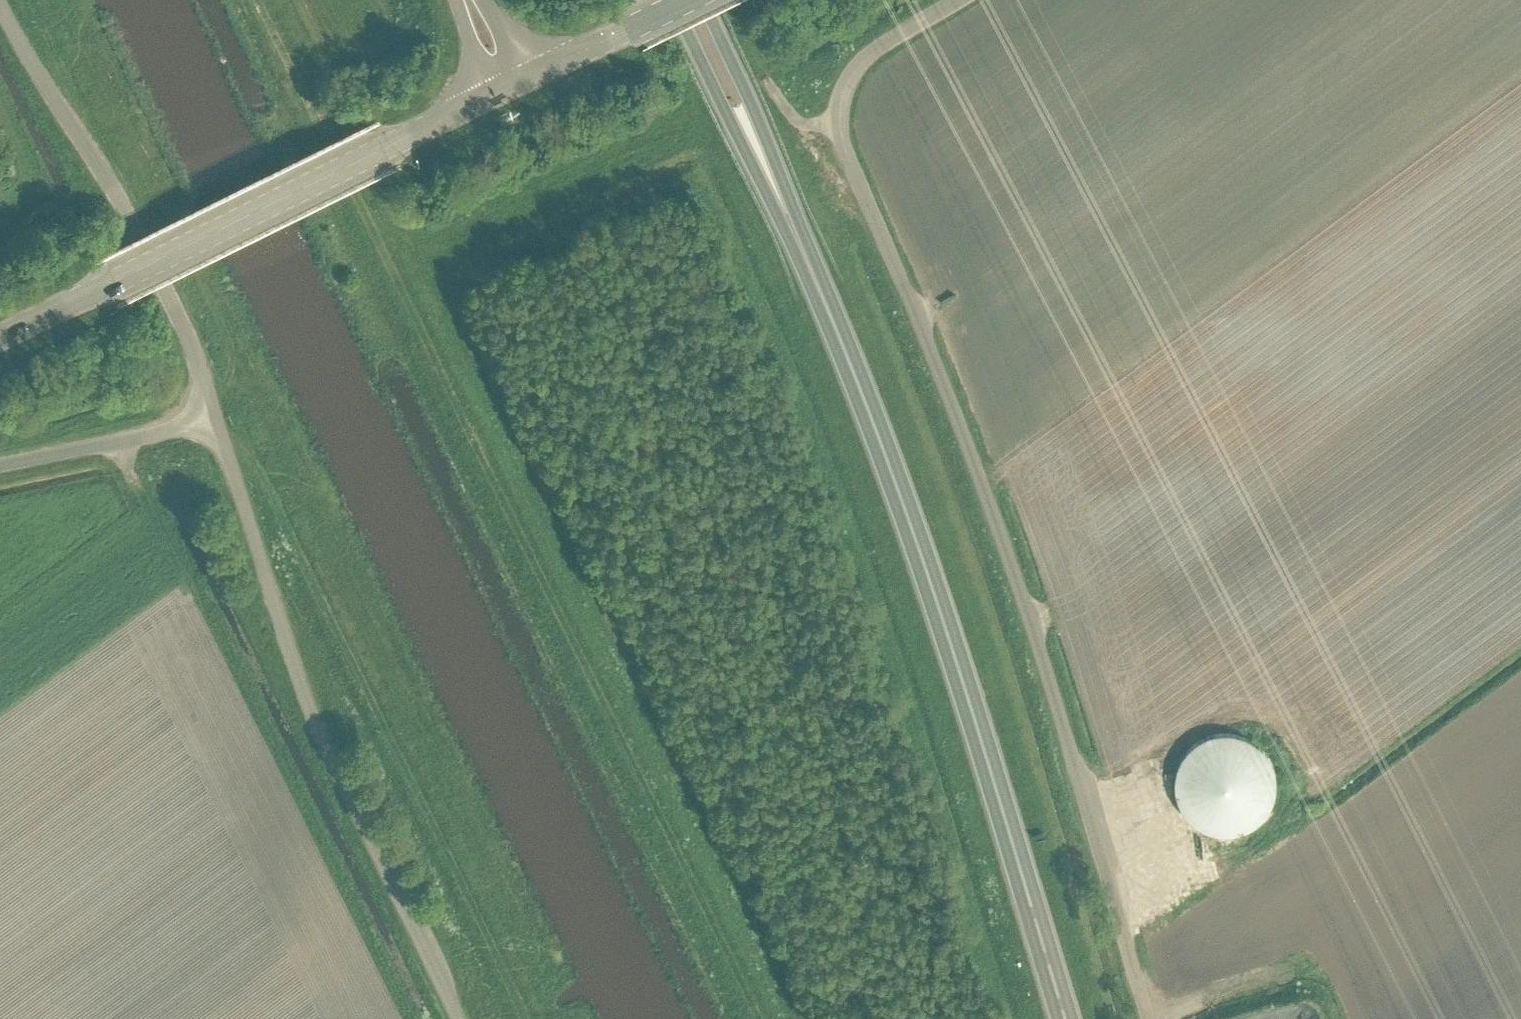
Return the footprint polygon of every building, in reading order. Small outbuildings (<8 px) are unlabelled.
[(1280,792),(1279,783),(1276,773),(1271,764),(1265,757),(1258,752),(1250,748),(1239,745),(1230,745),(1221,746),(1212,750),(1205,754),(1198,760),(1193,766),(1189,775),(1186,784),(1186,793),(1187,802),(1190,811),(1195,820),(1200,825),(1208,831),(1215,835),(1221,837),(1229,838),(1237,838),(1244,837),(1253,834),(1262,829),(1267,824),(1272,817),(1277,808),(1279,800),(1280,792)]
